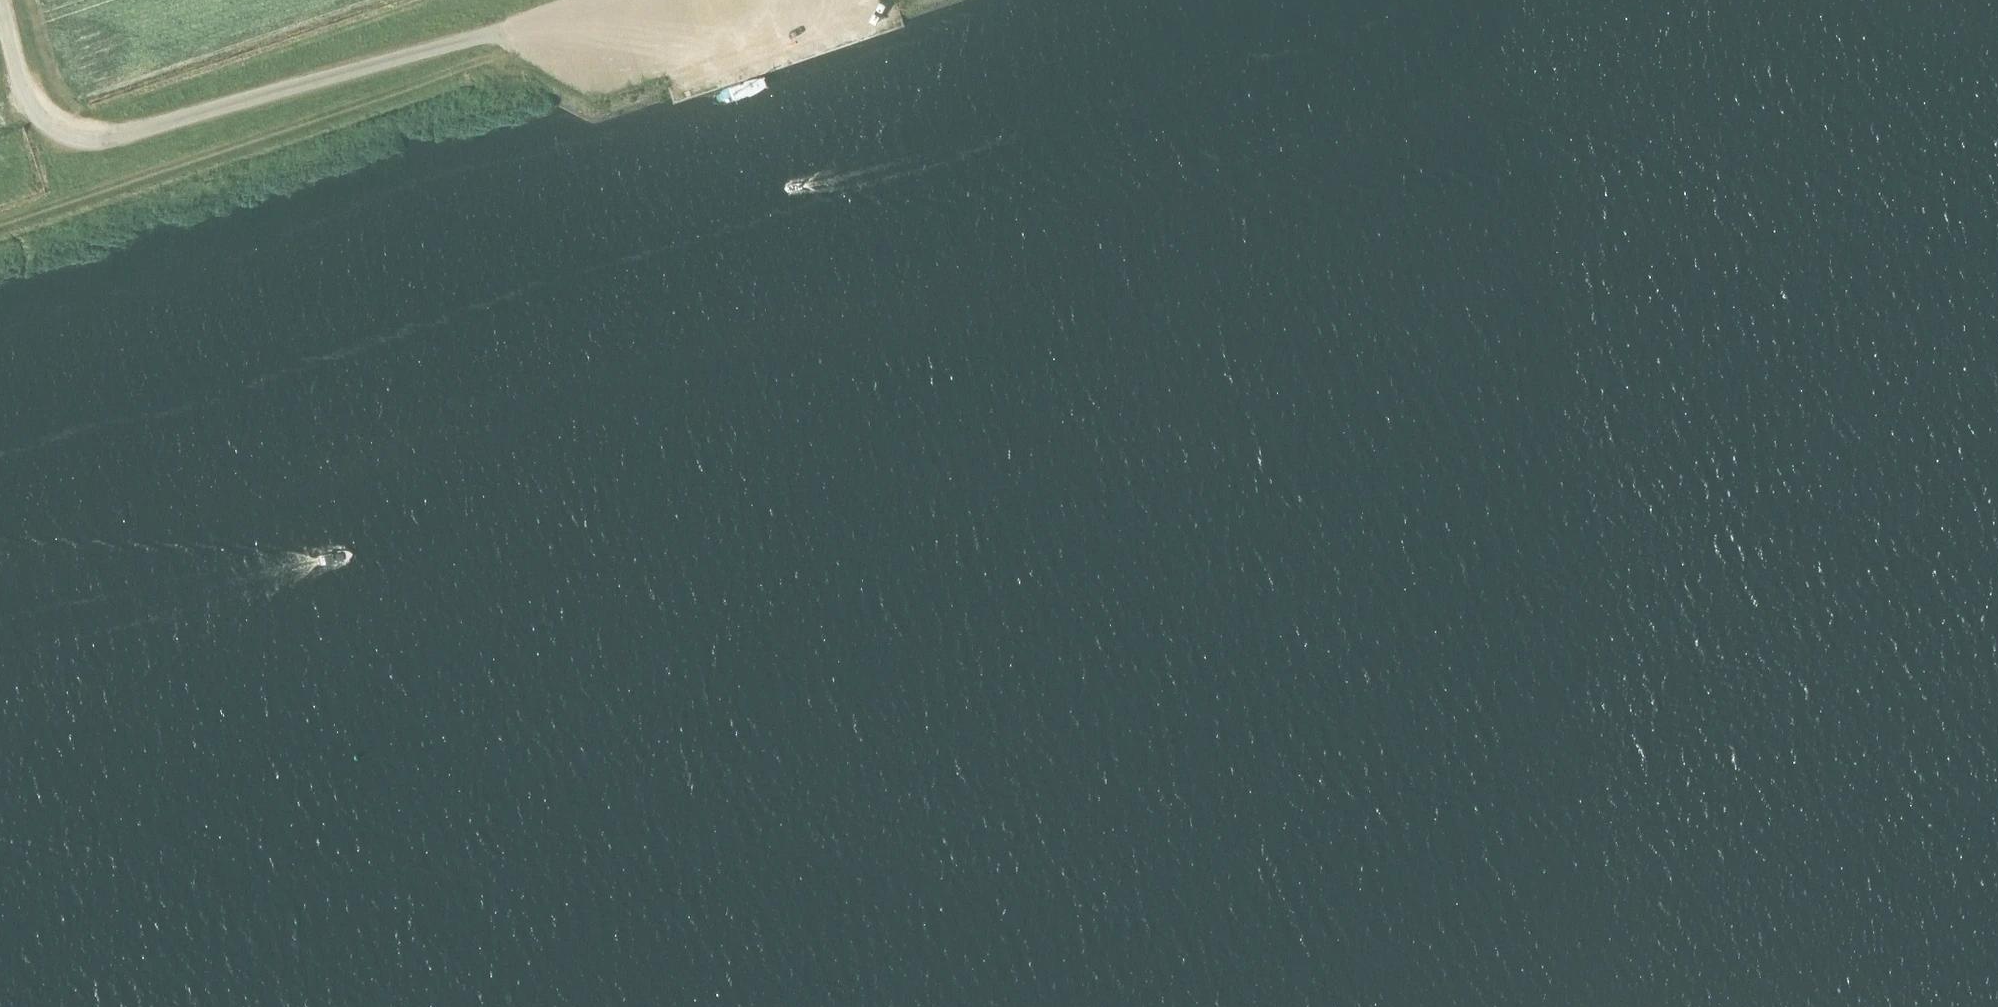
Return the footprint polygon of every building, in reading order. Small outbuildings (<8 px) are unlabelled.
[(826,22),(787,27),(789,44),(828,39),(826,22)]
